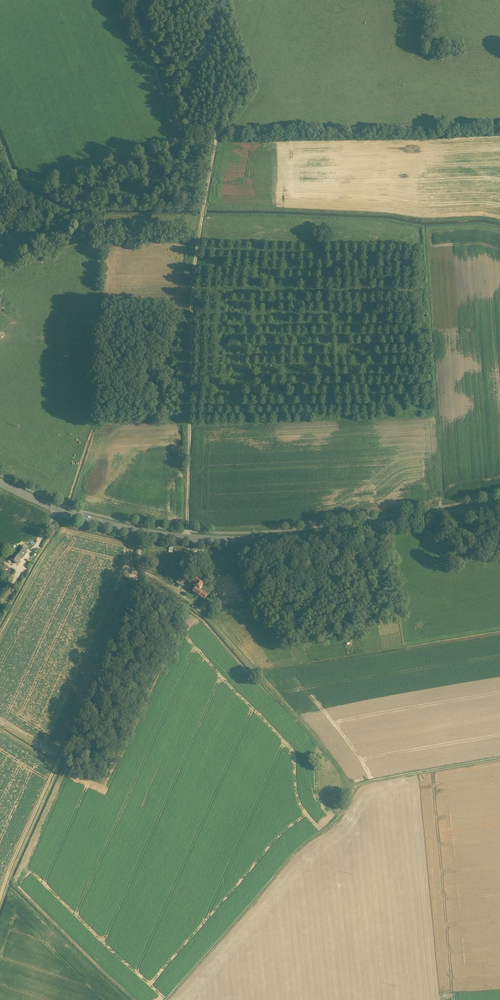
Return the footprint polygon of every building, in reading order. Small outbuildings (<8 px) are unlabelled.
[(23,545),(21,548),(19,547),(14,553),(22,559),(27,552),(26,552),(29,549),(23,545)] [(22,559),(14,553),(10,558),(18,564),(22,559)] [(1,569),(6,574),(11,569),(5,564),(1,569)] [(204,583),(197,578),(193,585),(196,587),(193,592),(199,596),(202,591),(200,590),(204,583)] [(183,584),(178,580),(174,584),(179,588),(183,584)] [(204,589),(202,591),(199,596),(205,599),(209,593),(204,589)]
